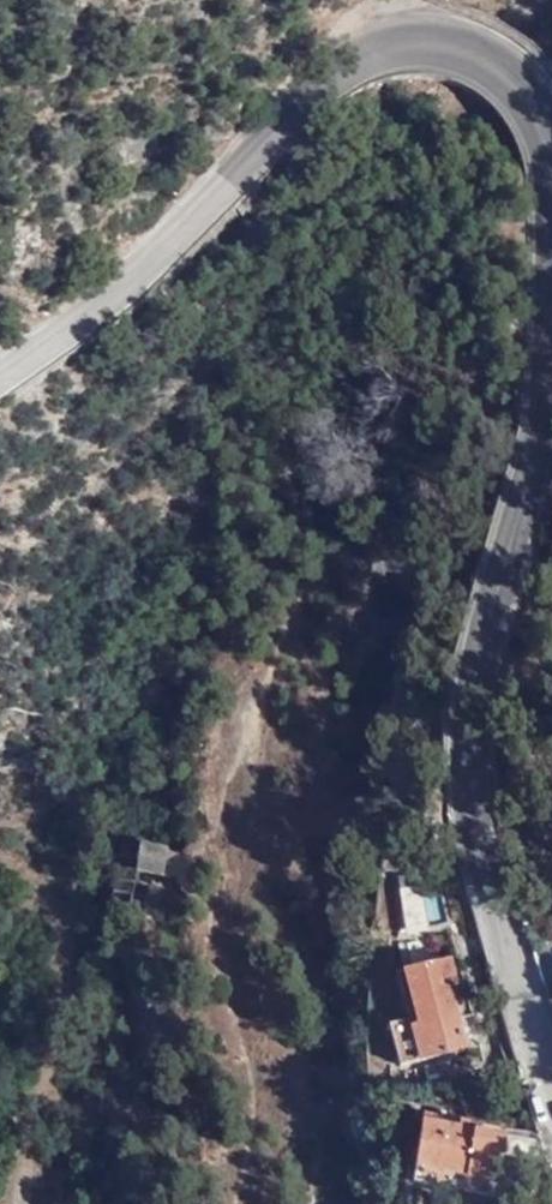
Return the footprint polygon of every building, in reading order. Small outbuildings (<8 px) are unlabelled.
[(137,848),(132,878),(160,883),(165,852),(137,848)] [(424,896),(419,876),(401,876),(407,901),(424,896)] [(432,925),(424,896),(407,901),(413,929),(432,925)] [(456,980),(450,960),(403,972),(415,1019),(387,1025),(400,1067),(466,1050),(448,982),(456,980)] [(502,1156),(504,1136),(419,1121),(410,1184),(486,1197),(492,1155),(502,1156)]
